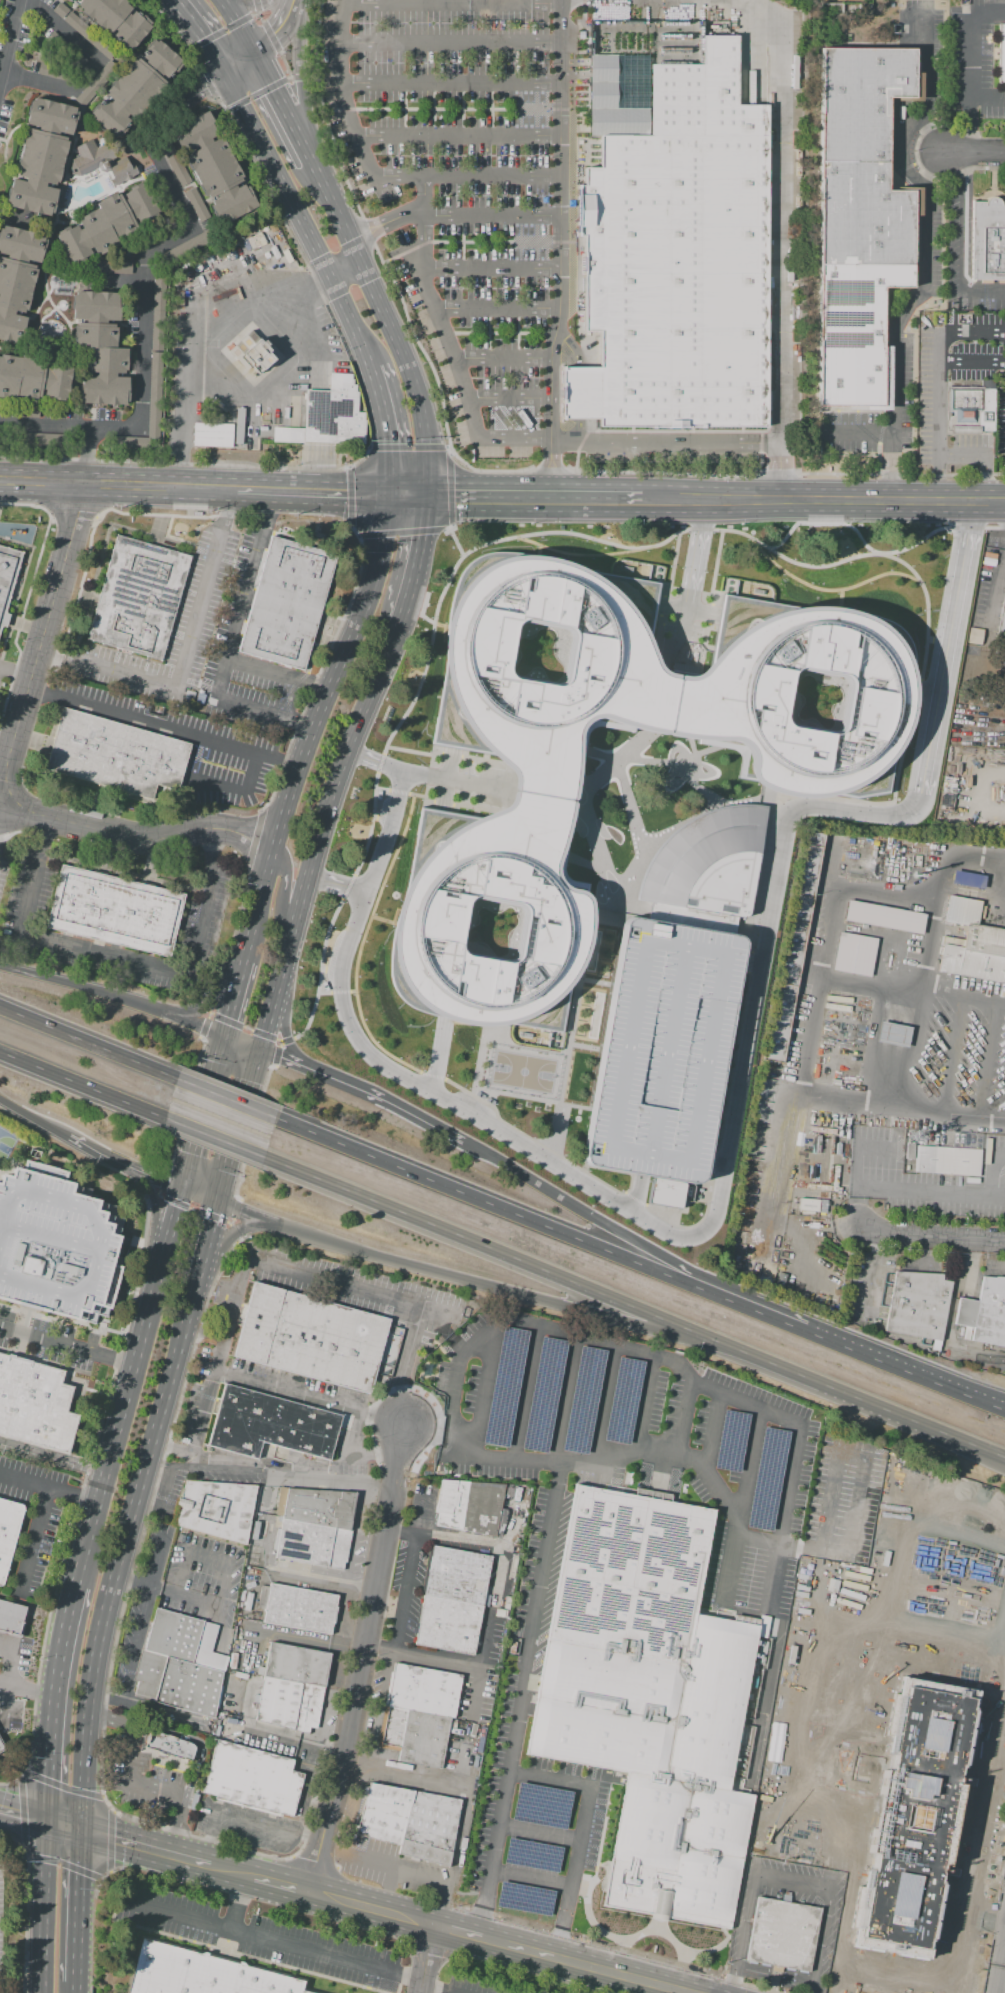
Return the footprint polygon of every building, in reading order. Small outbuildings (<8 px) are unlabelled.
[(128,52),(151,27),(133,11),(130,15),(127,12),(131,8),(125,3),(127,2),(124,0),(70,0),(128,52)] [(51,11),(59,2),(117,53),(109,61),(51,11)] [(997,85),(1004,85),(1004,25),(997,25),(997,85)] [(54,33),(87,63),(78,72),(45,43),(54,33)] [(701,36),(735,36),(735,103),(768,103),(766,432),(595,431),(595,421),(559,421),(560,368),(595,368),(595,334),(579,334),(580,238),(574,238),(574,186),(581,186),(581,168),(598,168),(598,135),(649,136),(649,109),(649,65),(701,66),(701,36)] [(87,113),(133,58),(135,60),(153,38),(156,41),(157,40),(185,63),(126,134),(124,132),(118,139),(87,113)] [(818,48),(816,401),(881,402),(882,288),(909,289),(910,189),(883,189),(884,95),(911,95),(911,49),(818,48)] [(589,55),(617,55),(616,109),(649,109),(649,136),(598,135),(588,135),(589,55)] [(39,64),(75,73),(72,83),(36,74),(39,64)] [(31,96),(78,108),(71,138),(68,137),(56,188),(58,189),(51,217),(5,206),(9,189),(11,190),(27,125),(24,125),(31,96)] [(170,129),(184,157),(183,158),(204,198),(206,197),(221,227),(260,207),(209,109),(170,129)] [(70,161),(78,176),(105,162),(101,156),(107,153),(103,145),(97,148),(92,139),(75,148),(79,156),(70,161)] [(166,161),(201,226),(212,220),(177,155),(166,161)] [(107,167),(113,177),(109,180),(113,187),(134,175),(125,157),(107,167)] [(55,232),(68,226),(69,228),(76,225),(77,226),(81,224),(78,218),(99,207),(98,204),(97,202),(119,191),(120,194),(144,182),(160,214),(135,226),(137,230),(117,240),(120,246),(97,257),(94,251),(68,263),(61,249),(59,250),(53,237),(57,236),(55,232)] [(970,280),(1004,280),(1004,199),(970,200),(970,280)] [(19,346),(46,236),(0,225),(0,341),(19,346)] [(271,234),(269,229),(275,226),(277,231),(271,234)] [(211,229),(159,255),(164,266),(216,239),(211,229)] [(260,233),(265,244),(256,248),(251,237),(260,233)] [(256,248),(251,250),(245,236),(250,234),(251,237),(256,248)] [(252,255),(247,258),(242,247),(247,245),(252,255)] [(274,258),(279,256),(283,266),(278,268),(274,258)] [(98,264),(130,265),(130,276),(98,275),(98,264)] [(153,269),(165,270),(159,440),(147,439),(147,438),(153,269)] [(194,286),(189,283),(192,278),(197,281),(194,286)] [(71,294),(71,319),(84,319),(84,323),(105,323),(105,321),(119,321),(119,292),(74,291),(73,294),(71,294)] [(76,323),(113,324),(113,327),(116,327),(116,348),(126,348),(126,374),(123,374),(123,377),(128,377),(128,387),(128,401),(127,401),(125,404),(123,404),(123,405),(106,405),(106,404),(90,404),(90,403),(82,403),(82,400),(80,400),(80,380),(81,381),(81,375),(86,375),(86,369),(84,369),(84,358),(85,358),(86,350),(73,350),(73,325),(75,325),(76,323)] [(227,352),(253,380),(276,359),(251,330),(227,352)] [(17,401),(17,400),(27,402),(28,399),(36,400),(37,397),(39,398),(40,389),(44,390),(42,397),(66,401),(72,368),(69,367),(69,364),(49,361),(48,369),(44,368),(46,358),(17,354),(16,357),(0,354),(0,398),(17,401)] [(272,440),(363,444),(364,413),(356,412),(357,392),(354,392),(355,384),(350,384),(351,375),(330,374),(329,392),(306,391),(304,430),(273,429),(272,440)] [(947,391),(946,437),(993,437),(994,391),(947,391)] [(245,408),(242,444),(234,444),(237,407),(245,408)] [(194,423),(233,424),(232,447),(193,446),(194,423)] [(108,437),(147,438),(147,439),(147,447),(108,446),(108,437)] [(115,535),(85,640),(160,661),(190,556),(115,535)] [(270,536),(237,652),(302,671),(335,555),(270,536)] [(1,626),(6,628),(9,614),(4,613),(22,550),(0,543),(0,629),(1,626)] [(670,732),(669,734),(666,734),(660,733),(643,730),(635,728),(611,719),(604,718),(598,718),(593,719),(587,723),(582,729),(581,735),(581,741),(580,768),(576,797),(575,800),(572,801),(574,803),(575,805),(569,832),(558,866),(559,874),(560,881),(564,885),(568,889),(573,891),(579,892),(585,894),(587,895),(589,898),(593,904),(593,909),(593,924),(590,944),(582,961),(570,984),(542,1010),(512,1022),(477,1021),(444,1017),(414,1000),(399,979),(394,956),(394,928),(399,906),(410,878),(421,862),(437,844),(458,829),(481,818),(504,809),(508,805),(511,801),(512,796),(513,794),(515,792),(517,792),(515,791),(514,789),(514,786),(514,781),(514,777),(511,772),(506,768),(490,753),(479,742),(467,726),(457,708),(450,692),(445,673),(441,648),(446,619),(451,606),(459,592),(473,579),(495,565),(518,558),(539,559),(567,564),(599,578),(624,598),(640,621),(651,643),(656,654),(660,665),(666,672),(676,675),(679,676),(680,679),(681,677),(684,676),(687,676),(692,676),(697,675),(701,673),(718,654),(736,636),(757,622),(780,613),(798,608),(828,607),(850,610),(877,620),(897,632),(912,654),(917,687),(910,720),(898,753),(877,777),(843,794),(817,799),(799,799),(779,796),(760,788),(757,785),(755,781),(753,778),(753,772),(755,766),(754,760),(752,755),(748,750),(744,746),(736,743),(700,740),(696,739),(692,739),(685,738),(673,736),(671,734),(670,732)] [(61,708),(43,771),(172,807),(190,743),(61,708)] [(670,833),(696,815),(722,806),(745,804),(767,806),(749,914),(748,916),(745,918),(743,918),(736,916),(647,901),(636,899),(641,879),(652,855),(670,833)] [(825,833),(781,1064),(761,1060),(805,829),(825,833)] [(184,895),(168,958),(46,928),(62,865),(184,895)] [(984,890),(951,883),(953,872),(986,878),(984,890)] [(567,889),(586,891),(586,883),(568,881),(567,889)] [(981,901),(980,905),(986,906),(983,920),(977,919),(976,925),(945,919),(950,895),(981,901)] [(847,899),(926,914),(922,935),(843,920),(847,899)] [(647,901),(644,919),(733,934),(736,916),(647,901)] [(620,925),(621,921),(624,918),(628,917),(633,917),(644,919),(733,934),(737,936),(740,939),(741,943),(741,946),(702,1176),(699,1181),(696,1184),(691,1185),(637,1175),(590,1167),(586,1166),(583,1163),(581,1159),(581,1155),(620,925)] [(939,946),(937,954),(940,954),(937,972),(1004,984),(1004,931),(964,924),(962,939),(941,935),(939,946)] [(838,930),(880,938),(872,980),(830,972),(838,930)] [(907,1046),(910,1027),(879,1021),(875,1040),(907,1046)] [(914,1172),(916,1145),(980,1150),(979,1176),(914,1172)] [(75,1323),(78,1312),(87,1315),(89,1306),(108,1311),(120,1270),(112,1268),(119,1239),(109,1237),(111,1227),(102,1224),(105,1215),(96,1213),(98,1203),(71,1196),(73,1186),(12,1171),(9,1180),(0,1177),(0,1302),(75,1323)] [(825,1211),(826,1199),(798,1198),(797,1211),(825,1211)] [(884,1331),(942,1341),(953,1274),(895,1271),(884,1331)] [(995,1276),(1004,1277),(1004,1347),(971,1341),(973,1327),(954,1324),(959,1298),(978,1301),(982,1276),(994,1277),(995,1276)] [(253,1282),(389,1318),(369,1394),(232,1358),(253,1282)] [(502,1326),(481,1442),(506,1446),(527,1331),(502,1326)] [(541,1336),(521,1448),(546,1452),(566,1341),(541,1336)] [(579,1346),(561,1449),(585,1454),(604,1351),(579,1346)] [(602,1439),(627,1444),(643,1361),(618,1356),(602,1439)] [(65,1457),(76,1419),(63,1415),(70,1390),(57,1387),(61,1374),(0,1358),(0,1439),(65,1457)] [(224,1384),(301,1404),(302,1402),(352,1415),(349,1429),(343,1428),(338,1447),(334,1446),(330,1460),(262,1442),(257,1459),(207,1446),(224,1384)] [(723,1409),(713,1468),(738,1472),(748,1413),(723,1409)] [(763,1426),(745,1526),(771,1531),(788,1431),(763,1426)] [(436,1525),(500,1538),(506,1509),(500,1508),(502,1498),(508,1499),(511,1483),(439,1479),(435,1513),(438,1513),(436,1525)] [(184,1481),(257,1486),(246,1546),(171,1525),(177,1507),(175,1506),(177,1498),(179,1499),(184,1481)] [(573,1484),(671,1501),(715,1508),(697,1613),(757,1623),(728,1791),(755,1797),(728,1926),(721,1927),(658,1916),(604,1907),(627,1770),(537,1755),(538,1751),(528,1749),(573,1484)] [(356,1493),(349,1531),(351,1531),(344,1571),(342,1571),(274,1559),(280,1517),(276,1516),(276,1512),(275,1512),(279,1487),(356,1493)] [(2,1588),(24,1506),(0,1499),(0,1587),(2,1588)] [(433,1546),(491,1556),(473,1656),(414,1645),(433,1546)] [(785,1634),(881,1648),(885,1625),(892,1626),(893,1613),(888,1612),(893,1578),(796,1563),(785,1634)] [(270,1581),(295,1586),(295,1582),(320,1587),(319,1591),(339,1595),(337,1606),(339,1606),(336,1623),(334,1623),(332,1635),(262,1622),(270,1581)] [(20,1637),(28,1609),(0,1601),(0,1632),(20,1637)] [(219,1625),(212,1651),(211,1652),(228,1657),(221,1685),(214,1718),(133,1695),(137,1681),(132,1680),(147,1625),(150,1626),(155,1608),(219,1625)] [(763,1763),(827,1773),(847,1646),(782,1636),(763,1763)] [(269,1641),(331,1654),(316,1729),(309,1727),(308,1734),(255,1720),(269,1641)] [(462,1677),(394,1663),(393,1672),(386,1671),(384,1681),(391,1682),(386,1706),(388,1707),(380,1748),(399,1752),(397,1761),(441,1769),(451,1718),(454,1718),(462,1677)] [(901,1674),(897,1693),(891,1692),(883,1734),(891,1735),(886,1765),(879,1764),(871,1811),(862,1856),(873,1858),(867,1888),(857,1886),(850,1926),(854,1927),(851,1946),(925,1959),(939,1884),(936,1884),(939,1870),(948,1871),(965,1780),(955,1779),(958,1765),(961,1765),(975,1688),(901,1674)] [(148,1730),(143,1747),(189,1761),(193,1747),(188,1743),(148,1730)] [(216,1740),(293,1761),(290,1770),(305,1774),(293,1817),(279,1814),(279,1816),(214,1798),(215,1796),(202,1792),(216,1740)] [(518,1782),(511,1819),(564,1829),(571,1792),(518,1782)] [(368,1784),(460,1800),(448,1868),(400,1856),(402,1848),(355,1834),(368,1784)] [(507,1838),(503,1863),(557,1872),(561,1847),(507,1838)] [(499,1881),(495,1906),(549,1915),(553,1890),(499,1881)] [(756,1897),(745,1961),(809,1972),(820,1908),(756,1897)] [(832,1986),(876,1992),(891,1992),(902,1924),(837,1913),(832,1944),(839,1945),(832,1986)] [(911,1923),(900,1992),(953,1992),(963,1931),(911,1923)] [(302,1990),(312,1992),(127,1992),(142,1936),(305,1981),(302,1990)]
